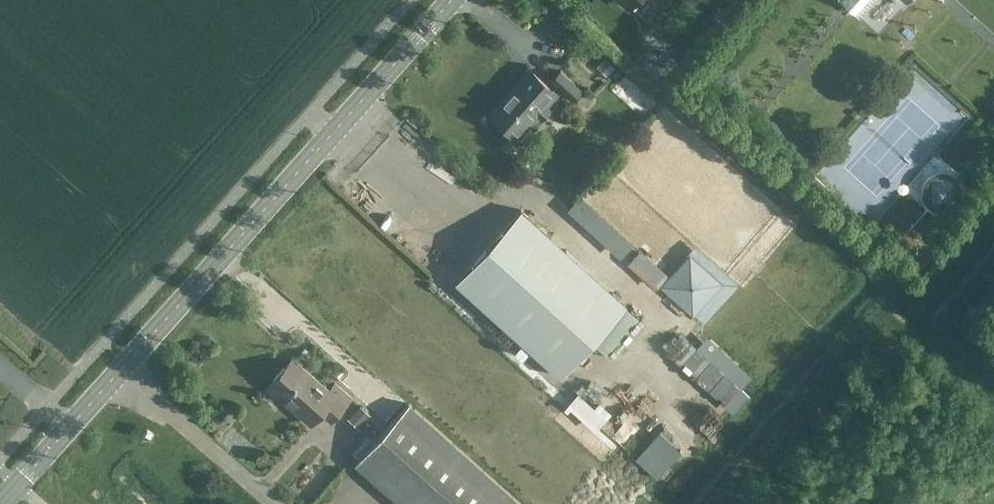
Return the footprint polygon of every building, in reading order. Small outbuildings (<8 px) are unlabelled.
[(879,34),(886,26),(909,0),(841,0),(879,34)] [(663,77),(675,61),(648,41),(636,57),(663,77)] [(528,74),(491,115),(518,139),(537,118),(541,122),(548,114),(544,111),(555,98),(528,74)] [(573,102),(582,93),(561,74),(553,83),(573,102)] [(620,254),(634,240),(582,191),(569,206),(620,254)] [(521,209),(456,281),(561,376),(626,304),(521,209)] [(691,254),(662,285),(694,314),(722,282),(691,254)] [(708,334),(681,364),(733,412),(750,394),(742,386),(752,375),(708,334)] [(330,425),(351,402),(336,388),(330,395),(293,362),(269,389),(312,427),(322,417),(330,425)] [(361,424),(372,411),(361,402),(350,415),(361,424)] [(410,405),(356,465),(399,503),(524,503),(410,405)] [(657,478),(682,450),(661,431),(635,458),(657,478)]
